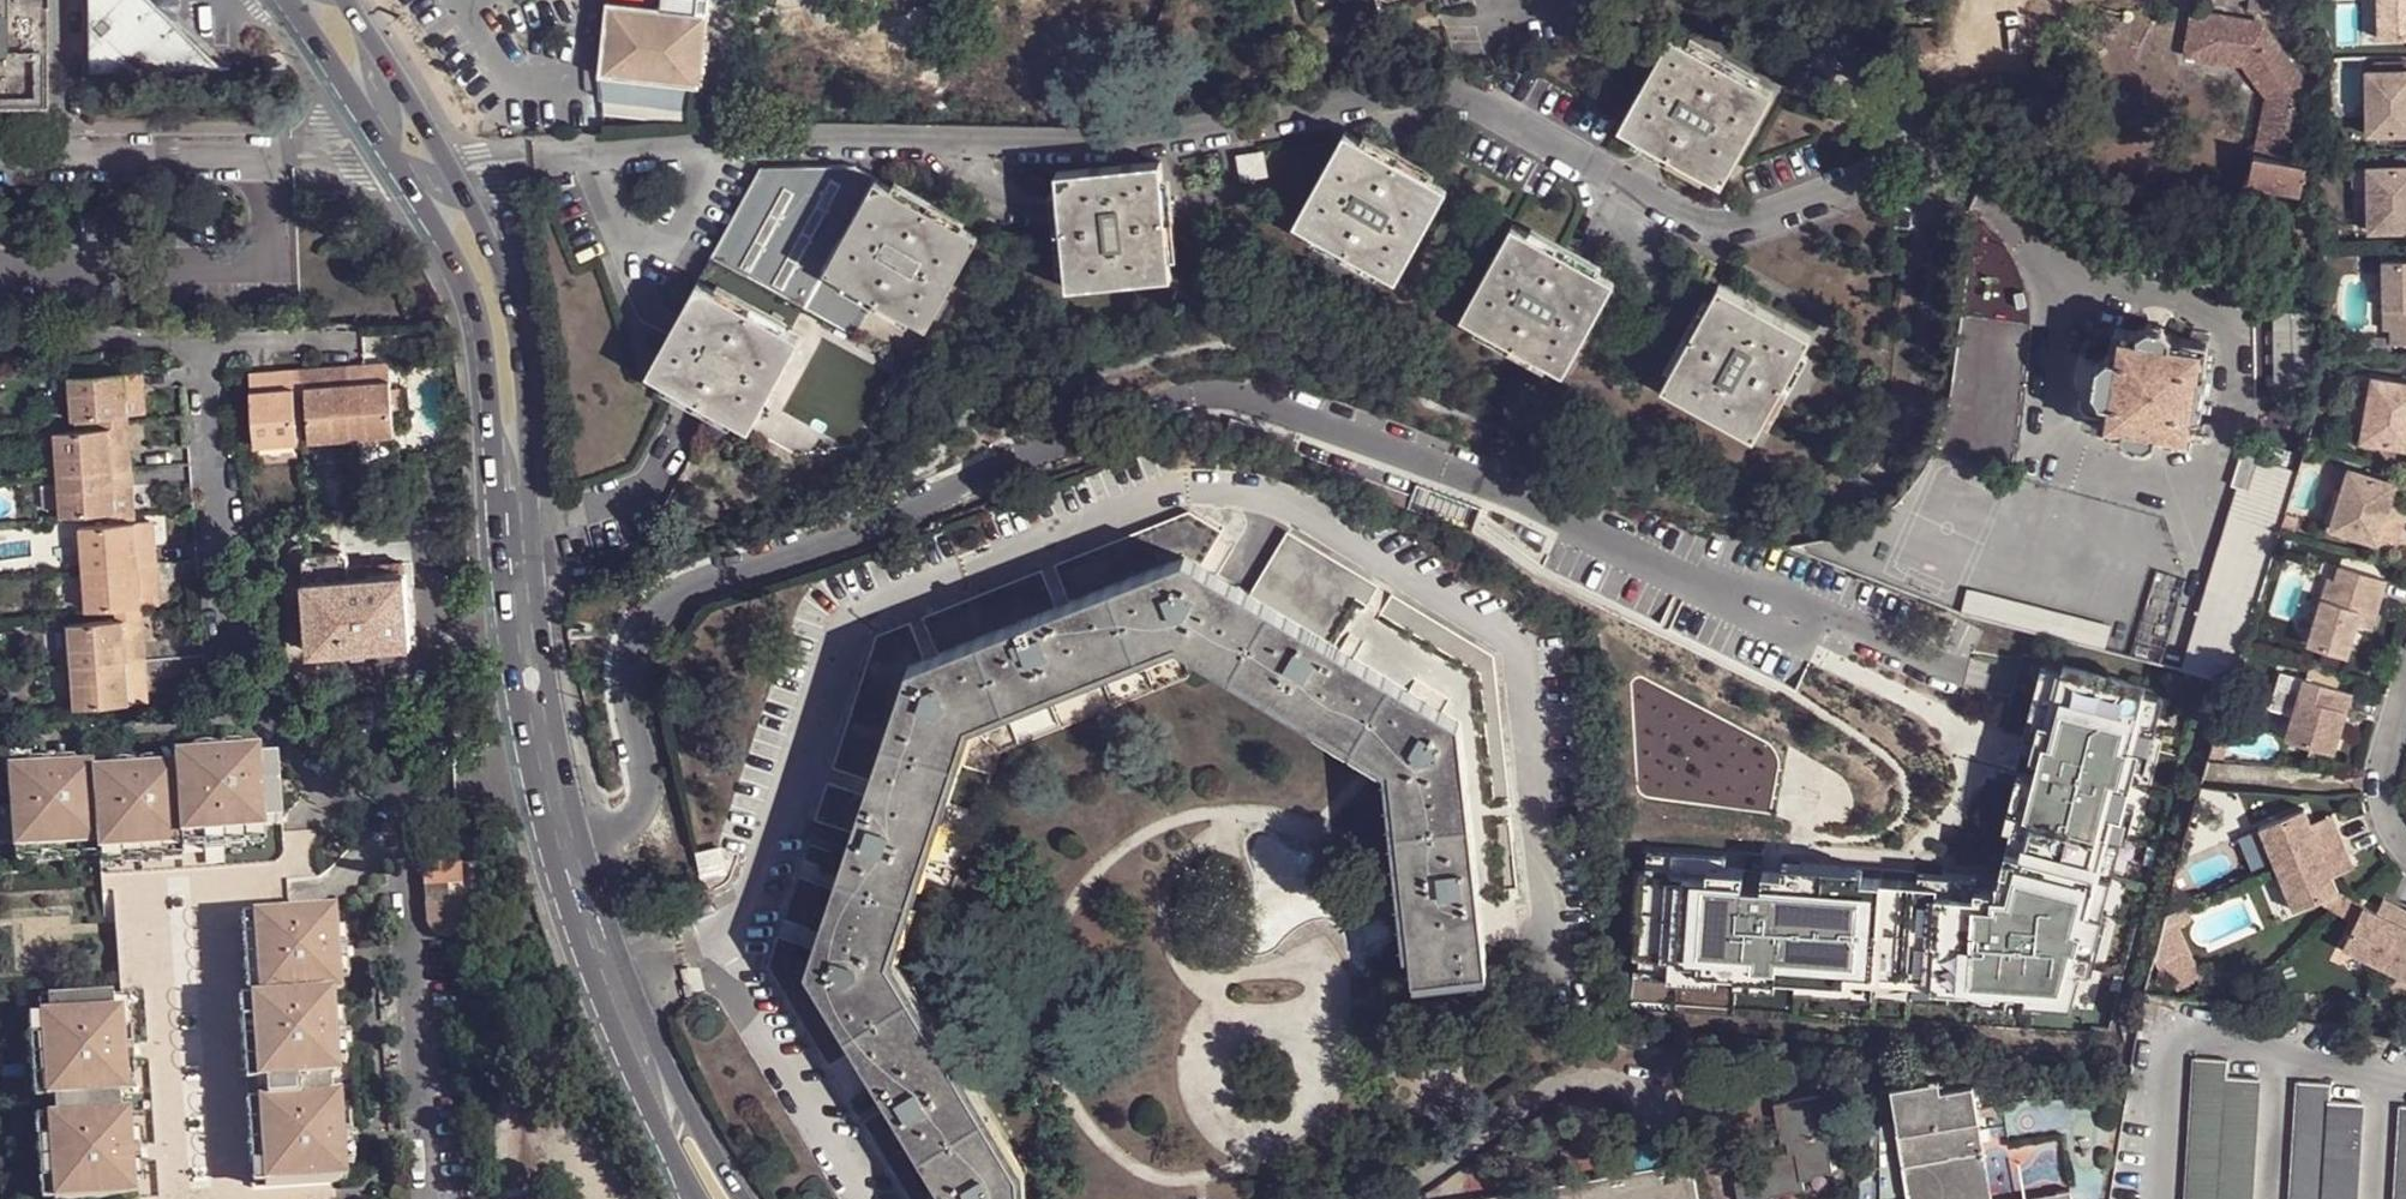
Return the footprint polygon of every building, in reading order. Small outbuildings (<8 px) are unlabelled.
[(43,0),(0,0),(0,62),(44,62),(43,0)] [(158,0),(95,0),(95,65),(224,68),(158,0)] [(639,0),(610,0),(603,73),(694,83),(704,83),(704,76),(711,7),(640,0),(639,0)] [(2248,10),(2296,17),(2299,0),(2249,0),(2248,10)] [(2379,33),(2405,32),(2405,0),(2378,0),(2379,33)] [(2198,14),(2191,54),(2251,63),(2270,98),(2263,144),(2260,156),(2305,164),(2308,156),(2311,132),(2305,131),(2312,99),(2269,21),(2198,14)] [(1688,45),(1674,36),(1622,127),(1636,136),(1709,176),(1724,182),(1775,92),(1759,84),(1688,45)] [(1762,77),(1693,39),(1688,45),(1759,84),(1762,77)] [(1992,54),(2004,53),(2002,45),(1990,46),(1992,54)] [(2405,129),(2405,64),(2367,65),(2368,108),(2377,108),(2377,130),(2405,129)] [(694,83),(603,73),(608,118),(691,120),(694,83)] [(1363,143),(1346,134),(1296,226),(1312,234),(1383,273),(1399,280),(1449,190),(1433,181),(1363,143)] [(1633,142),(1706,182),(1709,176),(1636,136),(1633,142)] [(1437,174),(1366,137),(1363,143),(1433,181),(1437,174)] [(1263,154),(1240,159),(1244,180),(1267,176),(1263,154)] [(2257,155),(2252,183),(2303,192),(2305,174),(2307,165),(2305,164),(2260,156),(2257,155)] [(2405,225),(2405,161),(2378,161),(2377,182),(2369,183),(2370,225),(2405,225)] [(1162,164),(1058,173),(1059,192),(1066,272),(1069,290),(1173,281),(1171,263),(1164,182),(1162,164)] [(861,446),(906,368),(927,328),(912,319),(909,325),(838,286),(841,279),(826,271),(877,178),(856,166),(763,167),(713,257),(700,281),(715,290),(718,285),(788,324),(785,329),(802,338),(750,431),(797,458),(861,446)] [(2311,175),(2305,174),(2303,192),(2313,194),(2311,175)] [(877,178),(826,271),(841,279),(912,319),(927,328),(980,236),(964,227),(893,187),(877,178)] [(967,222),(897,181),(893,187),(964,227),(967,222)] [(1178,261),(1171,182),(1164,182),(1171,263),(1178,261)] [(1052,193),(1061,273),(1066,272),(1059,192),(1052,193)] [(1531,234),(1515,226),(1464,317),(1480,326),(1552,365),(1568,373),(1618,281),(1601,272),(1531,234)] [(1605,266),(1534,228),(1531,234),(1601,272),(1605,266)] [(1309,240),(1380,279),(1383,273),(1312,234),(1309,240)] [(2405,339),(2405,253),(2384,254),(2384,324),(2393,323),(2393,339),(2405,339)] [(838,286),(909,325),(912,319),(841,279),(838,286)] [(700,281),(648,372),(664,382),(734,421),(750,431),(802,338),(785,329),(715,290),(700,281)] [(1815,334),(1722,283),(1713,299),(1675,369),(1666,386),(1759,436),(1768,421),(1806,351),(1815,334)] [(788,324),(718,285),(715,290),(785,329),(788,324)] [(1706,296),(1668,366),(1675,369),(1713,299),(1706,296)] [(2310,374),(2309,312),(2270,312),(2271,375),(2310,374)] [(2193,440),(2196,414),(2200,414),(2207,369),(2204,369),(2209,342),(2172,336),(2172,334),(2166,324),(2151,323),(2141,328),(2140,330),(2119,328),(2114,354),(2112,354),(2100,362),(2097,387),(2106,400),(2107,400),(2104,426),(2125,430),(2125,433),(2133,441),(2147,443),(2158,437),(2158,435),(2193,440)] [(1477,332),(1548,371),(1552,365),(1480,326),(1477,332)] [(1774,424),(1813,354),(1806,351),(1768,421),(1774,424)] [(393,437),(386,366),(370,368),(372,384),(365,384),(364,368),(326,371),(328,387),(322,388),(320,371),(301,373),(308,445),(393,437)] [(137,390),(136,371),(69,372),(70,416),(137,415),(137,397),(123,397),(123,390),(137,390)] [(296,445),(291,375),(272,376),(273,389),(268,389),(266,371),(246,373),(253,448),(296,445)] [(2405,443),(2405,377),(2375,372),(2367,415),(2376,417),(2373,437),(2405,443)] [(660,389),(730,428),(734,421),(664,382),(660,389)] [(123,445),(123,427),(58,427),(58,514),(126,513),(126,494),(112,493),(112,485),(123,486),(123,453),(110,453),(110,445),(123,445)] [(2253,630),(2290,469),(2238,457),(2201,618),(2253,630)] [(2400,479),(2361,467),(2354,487),(2345,484),(2332,524),(2398,545),(2405,523),(2405,513),(2390,507),(2394,498),(2400,479)] [(2405,513),(2405,502),(2394,498),(2390,507),(2405,513)] [(1192,512),(1056,566),(1065,587),(1069,601),(1185,555),(1202,565),(1221,532),(1192,512)] [(147,521),(77,526),(83,611),(153,606),(151,588),(137,589),(136,581),(151,581),(149,547),(134,548),(134,540),(148,539),(147,521)] [(1287,531),(1250,592),(1343,649),(1370,606),(1380,587),(1287,531)] [(414,639),(409,568),(406,567),(353,571),(353,560),(352,550),(346,544),(314,547),(306,554),(313,648),(414,639)] [(1020,1170),(904,978),(900,980),(887,959),(893,934),(899,935),(918,879),(962,745),(957,743),(964,723),(966,718),(968,717),(991,708),(993,711),(1160,645),(1159,640),(1202,644),(1201,647),(1203,652),(1353,741),(1372,750),(1374,748),(1395,760),(1396,765),(1398,786),(1393,787),(1402,870),(1414,975),(1488,968),(1481,902),(1463,720),(1355,656),(1343,649),(1250,592),(1202,565),(1185,555),(1069,601),(1057,606),(939,654),(925,659),(912,664),(871,781),(867,795),(854,833),(811,967),(948,1196),(948,1198),(1022,1198),(1020,1170)] [(353,560),(353,571),(406,567),(405,557),(353,560)] [(2379,607),(2389,576),(2341,561),(2335,577),(2330,574),(2309,642),(2349,654),(2359,621),(2365,603),(2379,607)] [(932,639),(939,654),(1057,606),(1052,593),(1043,571),(925,617),(932,639)] [(1065,587),(1052,593),(1057,606),(1069,601),(1065,587)] [(1970,591),(1964,618),(2107,650),(2113,623),(1970,591)] [(1494,655),(1392,594),(1380,612),(1355,656),(1463,720),(1481,902),(1519,897),(1494,655)] [(2379,607),(2365,603),(2359,621),(2373,626),(2379,607)] [(1355,656),(1380,612),(1370,606),(1343,649),(1355,656)] [(134,618),(66,623),(72,709),(142,703),(140,686),(126,687),(126,679),(139,678),(137,644),(123,645),(122,637),(136,636),(134,618)] [(912,664),(925,659),(919,644),(911,624),(881,635),(837,768),(856,776),(871,781),(912,664)] [(932,639),(919,644),(925,659),(939,654),(932,639)] [(918,879),(954,890),(1001,750),(1187,675),(1200,655),(1203,652),(1201,647),(1202,644),(1159,640),(1160,645),(993,711),(991,708),(968,717),(966,718),(964,723),(957,743),(962,745),(918,879)] [(1203,652),(1200,655),(1350,745),(1353,741),(1203,652)] [(1707,875),(1641,873),(1635,955),(1699,960),(1699,969),(1753,974),(1754,966),(1777,969),(1777,979),(1849,984),(1849,974),(1937,982),(1936,992),(1973,995),(1974,986),(1995,987),(1997,997),(2072,1004),(2082,969),(2090,971),(2106,915),(2092,911),(2104,863),(2100,861),(2113,816),(2123,817),(2141,749),(2132,745),(2146,690),(2066,670),(2052,720),(2044,719),(2037,737),(2047,741),(2045,752),(2035,798),(2026,796),(2022,815),(2030,817),(2025,832),(2017,830),(2000,894),(2000,901),(1991,900),(1981,899),(1980,890),(1945,888),(1945,897),(1922,896),(1923,886),(1846,880),(1846,890),(1804,886),(1804,877),(1783,876),(1783,888),(1769,887),(1742,884),(1743,870),(1708,867),(1707,875)] [(2353,689),(2308,676),(2289,735),(2334,748),(2353,689)] [(275,761),(243,764),(242,756),(223,757),(223,748),(206,750),(207,758),(189,759),(191,767),(174,769),(174,777),(157,778),(156,770),(142,772),(141,762),(124,763),(124,772),(107,773),(108,781),(92,782),(91,773),(74,775),(74,768),(57,769),(56,760),(41,761),(41,770),(23,771),(24,780),(7,781),(9,812),(0,813),(0,848),(12,847),(12,856),(96,849),(97,858),(180,851),(179,843),(264,837),(263,828),(280,827),(275,761)] [(1396,872),(1402,870),(1393,787),(1398,786),(1396,765),(1384,765),(1396,872)] [(867,795),(871,781),(856,776),(851,791),(867,795)] [(854,833),(867,795),(851,791),(832,784),(820,822),(854,833)] [(2258,823),(2276,868),(2341,841),(2333,822),(2311,829),(2308,818),(2301,805),(2258,823)] [(2330,811),(2308,818),(2311,829),(2333,822),(2330,811)] [(2341,841),(2276,868),(2291,906),(2316,897),(2335,889),(2329,874),(2325,863),(2347,855),(2341,841)] [(699,854),(704,877),(726,872),(719,849),(699,854)] [(2347,855),(2325,863),(2329,874),(2352,866),(2347,855)] [(448,886),(423,888),(424,906),(449,905),(448,886)] [(2340,914),(2353,901),(2335,889),(2316,897),(2340,914)] [(181,898),(172,899),(173,912),(183,911),(181,898)] [(2340,914),(2356,925),(2364,910),(2353,901),(2340,914)] [(2384,902),(2377,915),(2385,920),(2393,905),(2384,902)] [(2405,926),(2405,913),(2393,905),(2385,920),(2377,915),(2364,910),(2356,925),(2344,952),(2382,971),(2405,926)] [(326,913),(253,920),(260,1004),(250,1004),(257,1088),(266,1088),(267,1105),(258,1106),(264,1188),(338,1183),(337,1168),(344,1168),(343,1150),(351,1149),(350,1132),(342,1133),(341,1117),(333,1117),(329,1068),(337,1067),(336,1050),(346,1049),(345,1032),(335,1032),(333,1015),(327,1016),(326,999),(331,999),(330,982),(340,981),(338,965),(348,964),(347,945),(338,946),(336,930),(327,931),(326,913)] [(2382,971),(2405,983),(2405,926),(2382,971)] [(37,1001),(46,1102),(54,1101),(56,1119),(48,1119),(53,1198),(128,1198),(126,1183),(134,1182),(133,1166),(142,1166),(140,1147),(132,1148),(131,1130),(122,1131),(119,1081),(127,1081),(126,1064),(133,1064),(133,1045),(125,1046),(124,1030),(115,1030),(112,995),(37,1001)] [(2193,1055),(2186,1198),(2219,1198),(2225,1073),(2227,1057),(2193,1055)] [(2225,1073),(2219,1198),(2251,1198),(2258,1075),(2225,1073)] [(1976,1084),(1943,1090),(1940,1077),(1889,1088),(1908,1198),(1997,1198),(1976,1084)] [(2297,1077),(2290,1198),(2323,1198),(2328,1095),(2330,1078),(2297,1077)] [(2362,1097),(2328,1095),(2323,1198),(2356,1198),(2362,1097)] [(1836,1173),(1823,1098),(1777,1106),(1784,1143),(1790,1142),(1797,1141),(1799,1153),(1792,1153),(1735,1165),(1741,1198),(1774,1198),(1774,1197),(1807,1191),(1805,1177),(1836,1173)] [(2402,1099),(2396,1198),(2405,1198),(2405,1100),(2402,1099)] [(1797,1141),(1790,1142),(1792,1153),(1799,1153),(1797,1141)]
